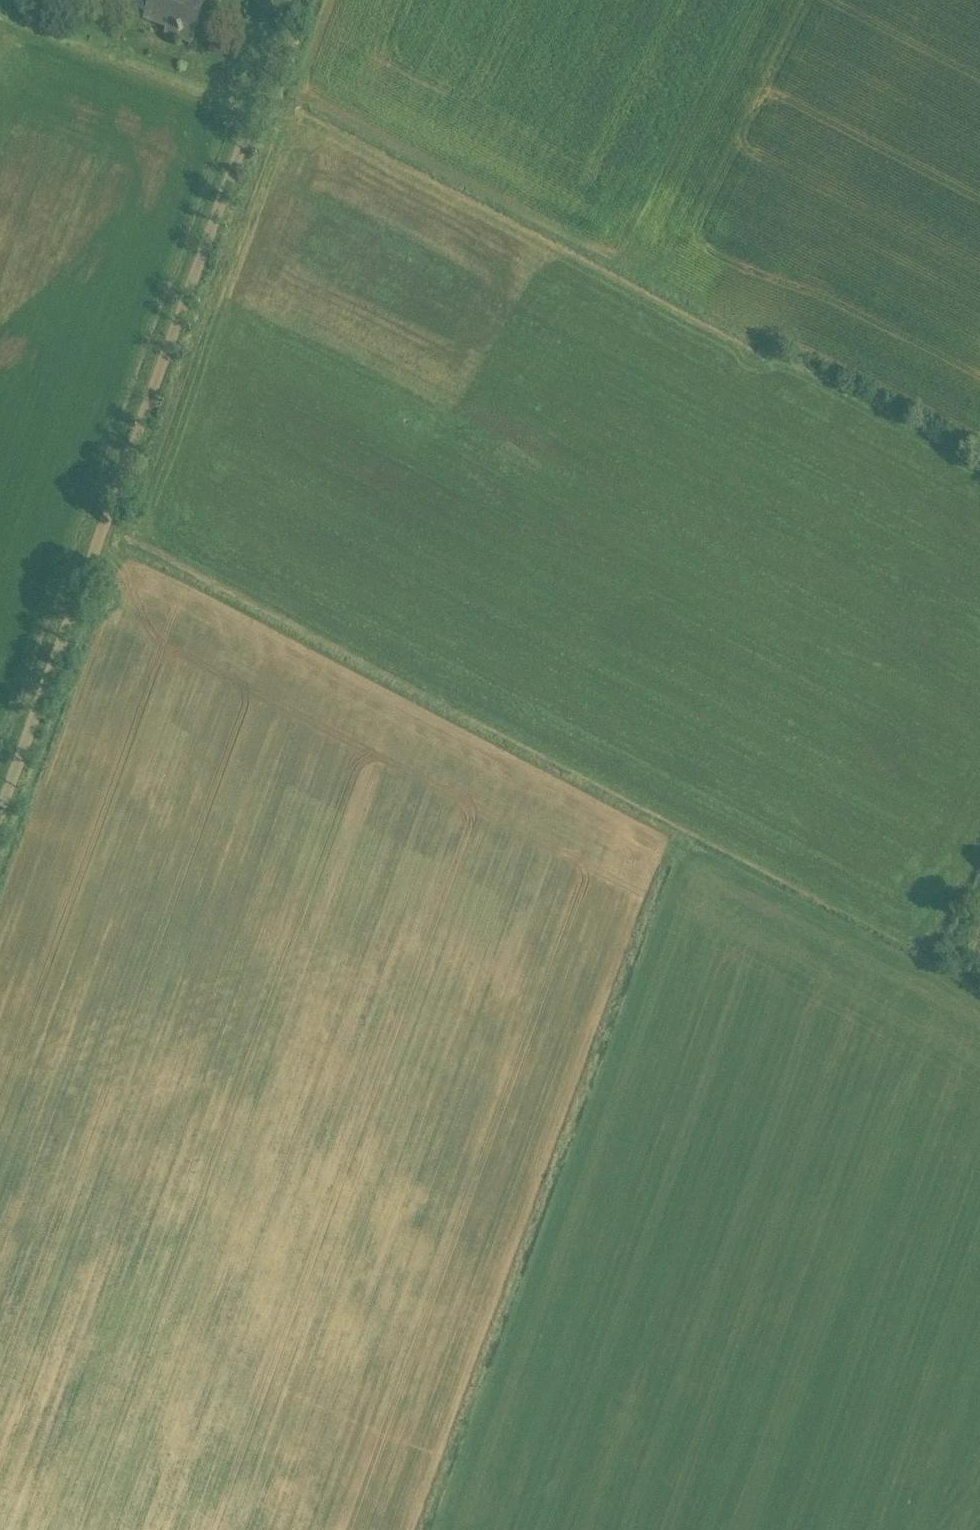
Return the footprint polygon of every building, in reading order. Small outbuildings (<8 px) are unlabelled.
[(146,20),(168,29),(165,39),(190,48),(202,15),(196,13),(200,1),(196,0),(153,0),(146,20)]
